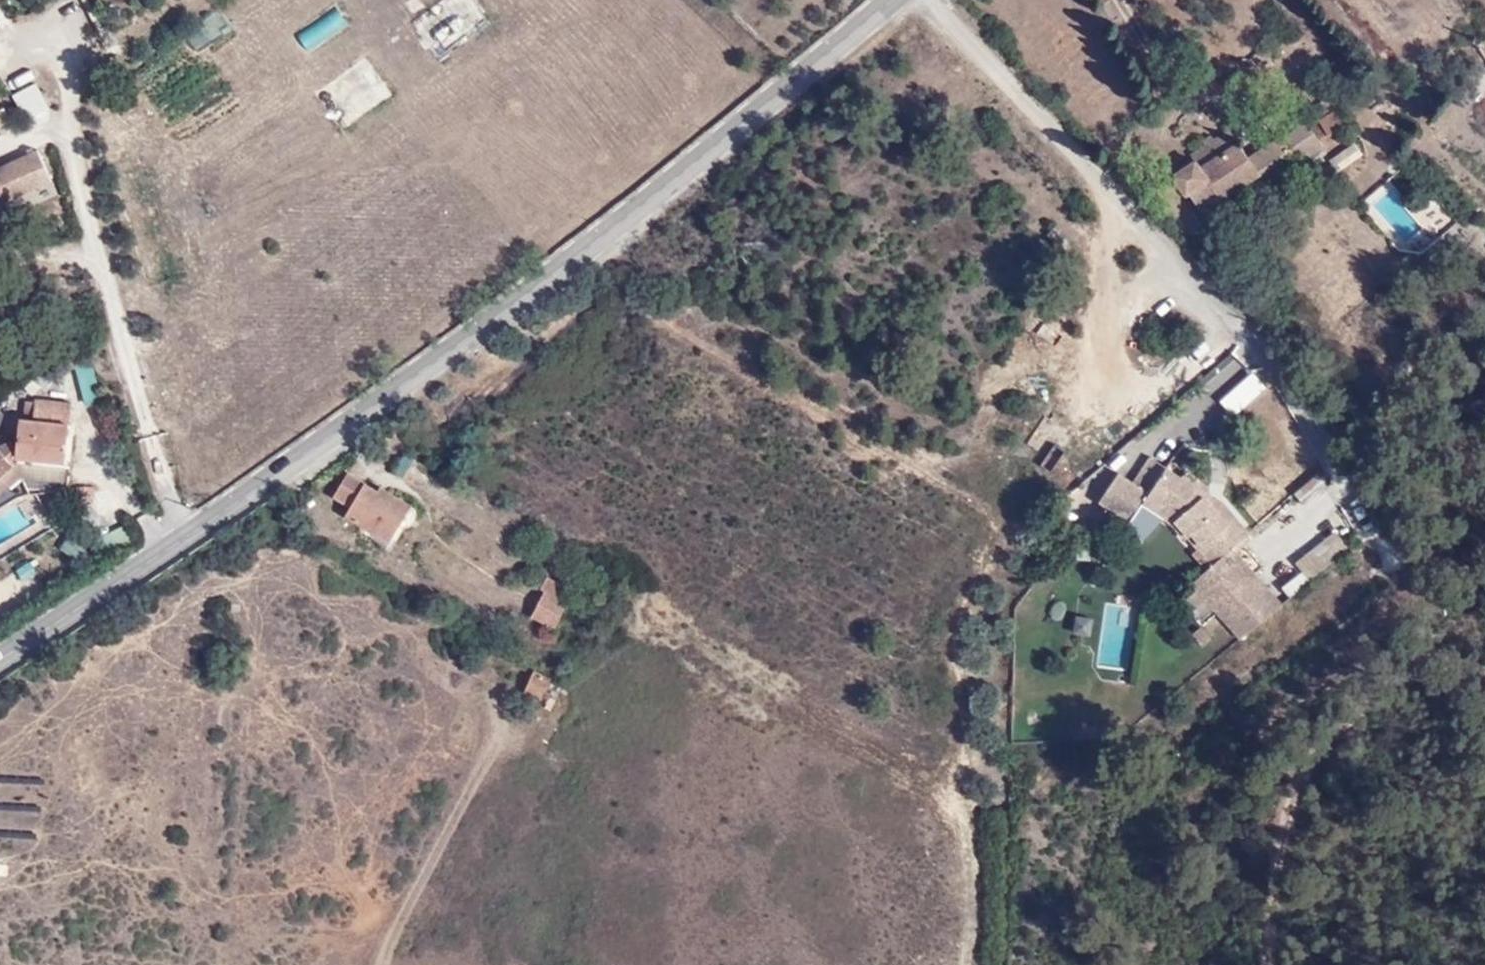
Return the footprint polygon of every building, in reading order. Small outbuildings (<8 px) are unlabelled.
[(419,16),(448,55),(498,20),(483,0),(441,0),(419,16)] [(371,54),(321,90),(349,128),(398,92),(371,54)] [(1292,138),(1268,153),(1261,142),(1248,151),(1240,139),(1205,162),(1199,153),(1175,170),(1188,191),(1192,188),(1217,224),(1237,210),(1226,192),(1259,169),(1267,179),(1296,161),(1293,157),(1304,149),(1306,152),(1326,139),(1323,133),(1345,119),(1337,106),(1314,121),(1310,117),(1287,130),(1292,138)] [(1208,138),(1196,147),(1199,153),(1205,162),(1240,139),(1242,137),(1232,122),(1217,131),(1213,127),(1205,134),(1208,138)] [(1287,130),(1285,128),(1261,142),(1268,153),(1292,138),(1287,130)] [(43,147),(24,154),(34,188),(58,179),(43,147)] [(34,188),(24,154),(0,164),(0,195),(2,200),(34,188)] [(1234,355),(1212,372),(1223,386),(1245,369),(1234,355)] [(17,425),(16,436),(14,463),(71,465),(72,439),(63,439),(66,407),(29,404),(26,425),(17,425)] [(14,463),(16,436),(0,443),(0,467),(4,471),(14,463)] [(1239,636),(1285,599),(1236,546),(1254,530),(1242,517),(1216,490),(1189,466),(1182,473),(1151,451),(1132,476),(1121,468),(1102,495),(1148,529),(1160,511),(1212,563),(1191,582),(1239,636)] [(383,484),(379,489),(352,472),(338,493),(353,504),(349,511),(393,538),(405,521),(407,523),(412,524),(417,522),(420,518),(421,513),(420,509),(417,505),(383,484)] [(1334,531),(1295,560),(1310,579),(1342,553),(1344,544),(1334,531)] [(1288,596),(1307,583),(1301,573),(1282,586),(1288,596)] [(567,581),(555,576),(537,614),(560,624),(572,597),(567,594),(569,591),(564,589),(567,581)] [(544,696),(553,677),(539,668),(529,686),(544,696)]
